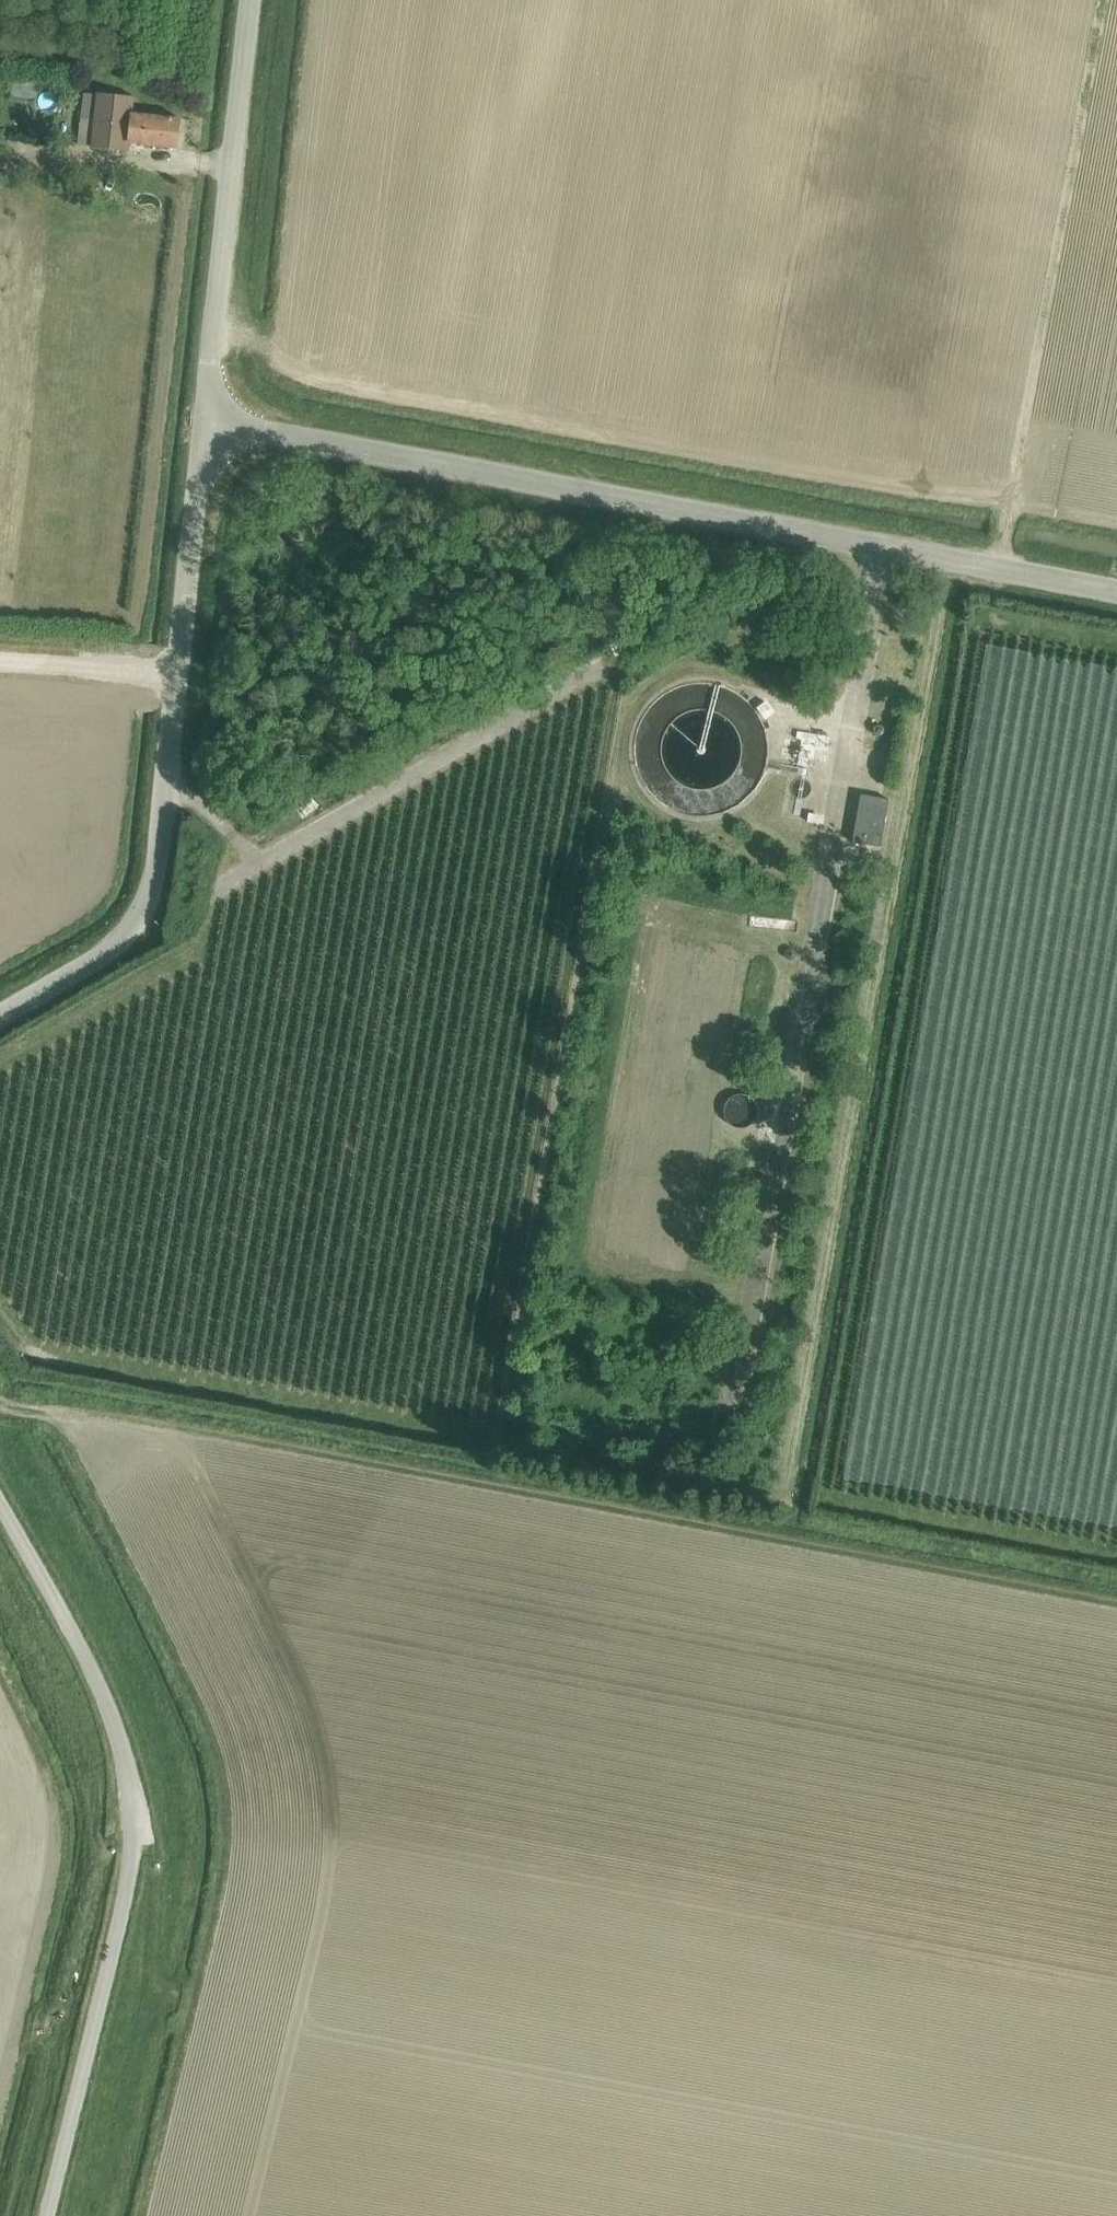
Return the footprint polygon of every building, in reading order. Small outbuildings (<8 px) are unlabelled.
[(85,91),(81,125),(79,144),(92,146),(92,148),(128,152),(129,142),(178,148),(181,118),(149,115),(149,116),(133,114),(135,96),(85,91)] [(904,596),(905,587),(897,586),(896,595),(904,596)] [(798,733),(797,740),(802,741),(798,768),(798,769),(806,770),(807,770),(809,760),(826,762),(830,738),(798,733)] [(854,841),(882,845),(890,799),(862,794),(854,841)]
